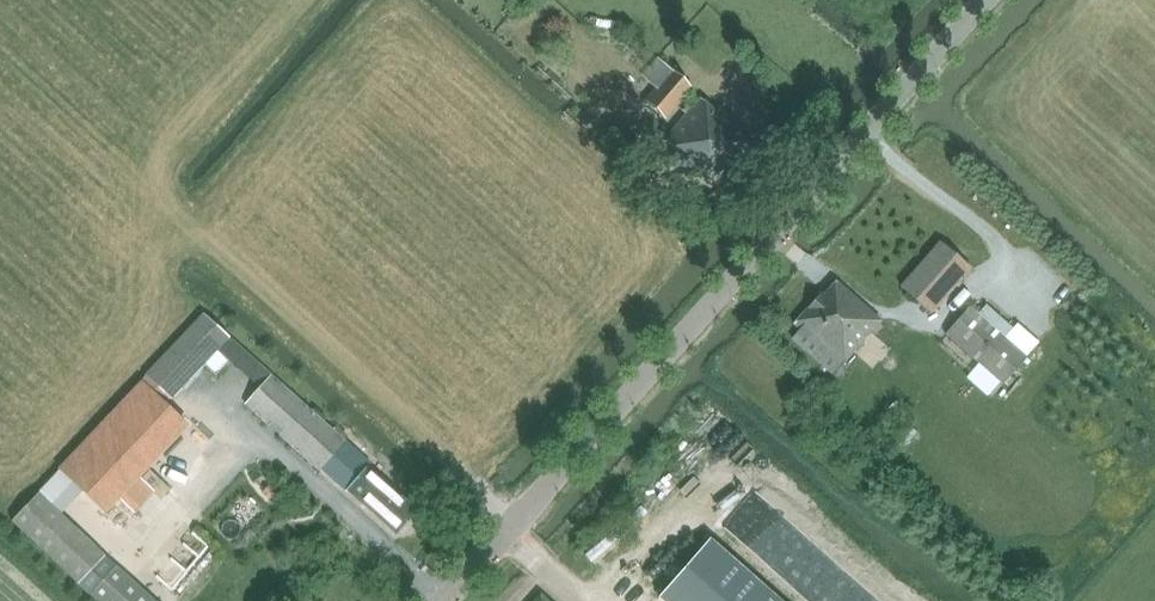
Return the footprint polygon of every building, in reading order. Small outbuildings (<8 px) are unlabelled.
[(665,119),(692,89),(658,58),(642,75),(656,88),(645,101),(665,119)] [(704,202),(756,142),(719,109),(716,113),(701,99),(691,111),(686,107),(683,112),(687,115),(670,134),(663,127),(658,132),(651,125),(640,137),(691,183),(687,187),(704,202)] [(917,268),(900,287),(931,313),(959,282),(971,269),(940,242),(917,268)] [(801,330),(793,339),(833,375),(881,321),(836,282),(835,283),(825,294),(822,292),(794,324),(801,330)] [(1003,384),(1026,357),(969,307),(946,334),(1003,384)] [(204,315),(146,375),(158,387),(170,399),(186,382),(217,349),(229,337),(204,315)] [(237,367),(261,388),(262,386),(272,376),(248,355),(241,349),(229,337),(217,349),(230,360),(231,359),(239,365),(237,367)] [(971,393),(985,378),(963,358),(949,373),(971,393)] [(261,388),(246,405),(320,471),(346,442),(272,376),(261,388)] [(142,383),(59,469),(105,512),(187,425),(164,404),(152,393),(142,383)] [(346,442),(332,458),(356,479),(347,489),(358,499),(397,533),(416,511),(382,480),(367,467),(370,463),(346,442)] [(79,584),(104,557),(38,495),(12,522),(79,584)] [(710,543),(661,600),(774,600),(710,543)] [(88,595),(95,600),(151,600),(115,567),(88,595)]
